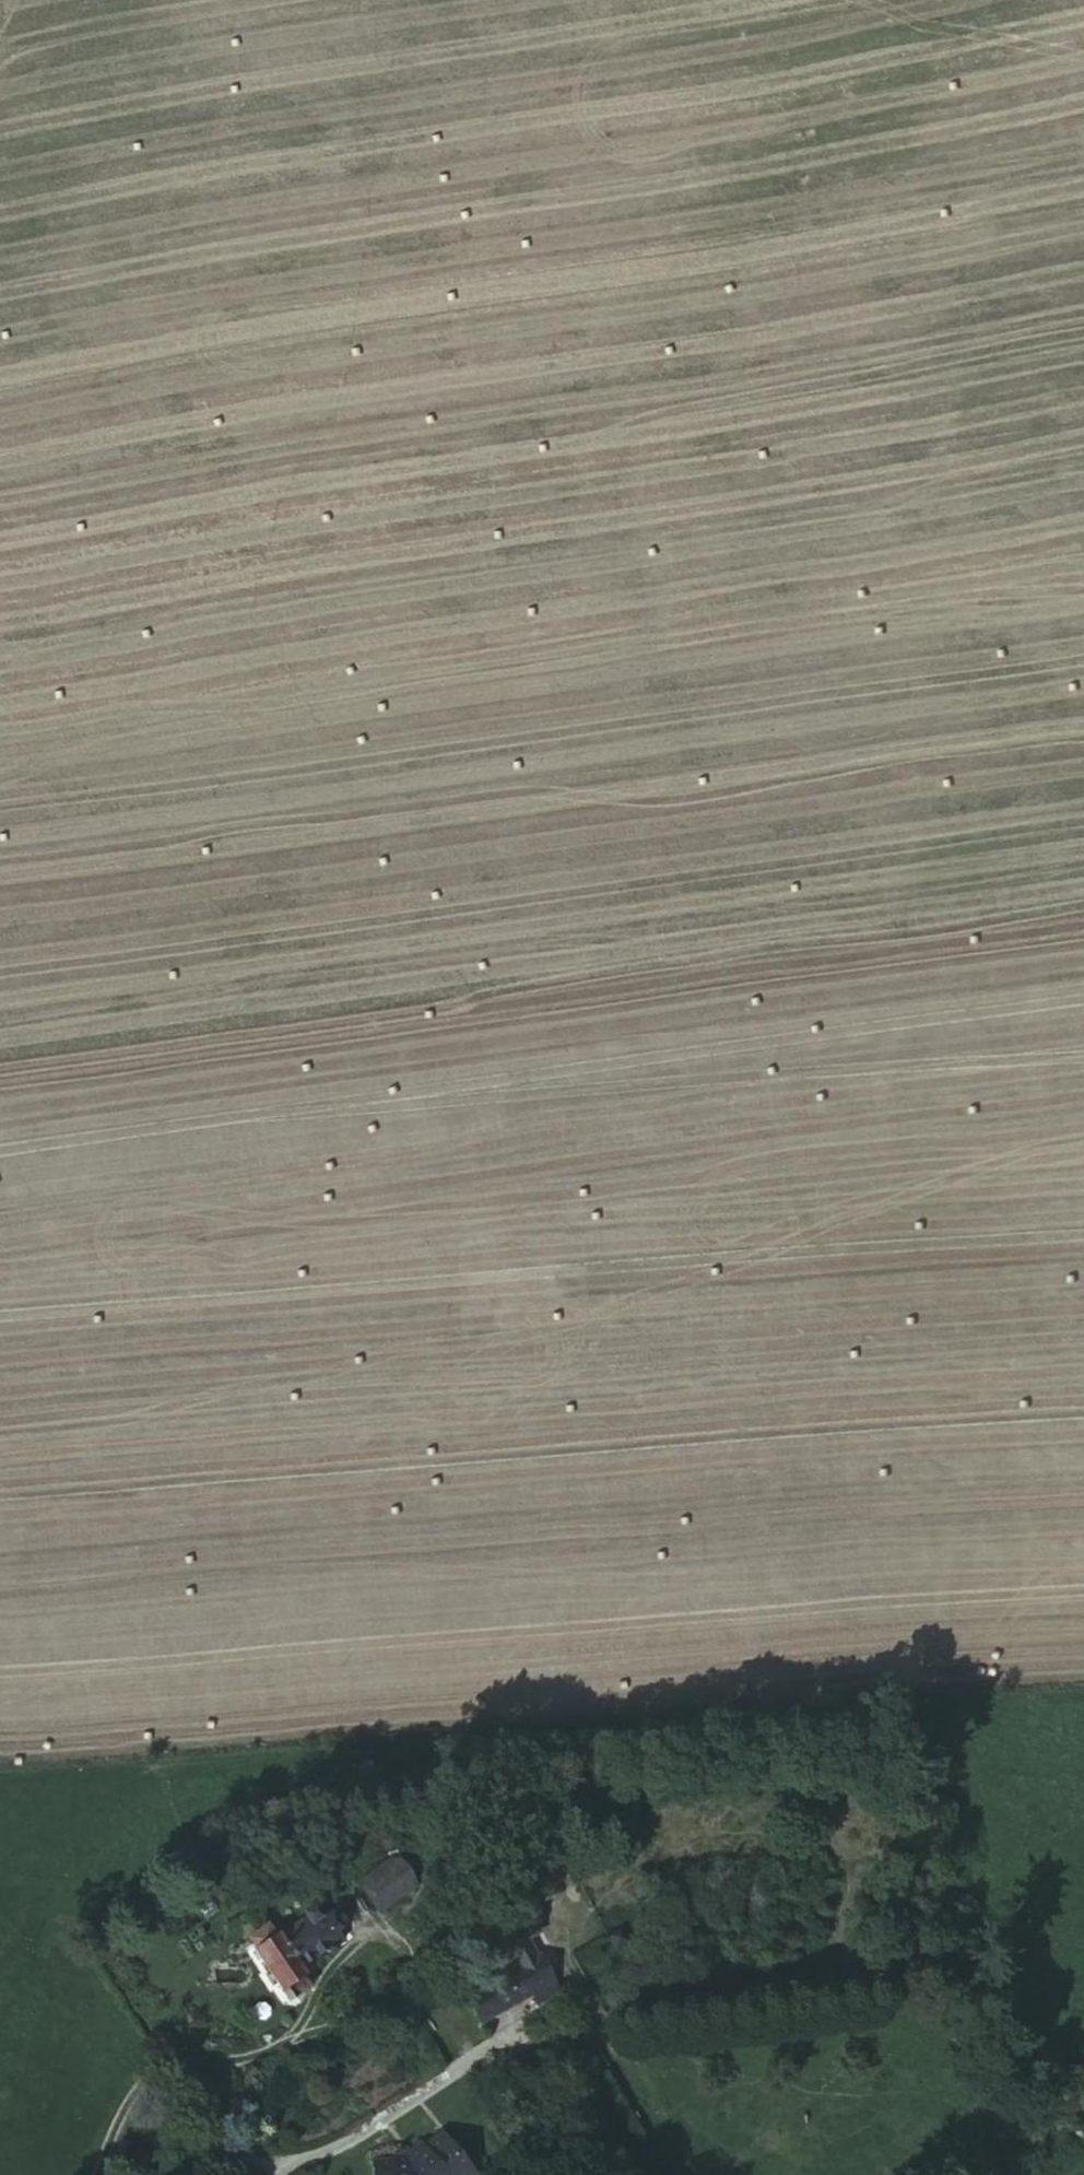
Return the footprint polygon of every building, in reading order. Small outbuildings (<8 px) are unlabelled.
[(395,1858),(372,1873),(392,1902),(414,1887),(395,1858)] [(392,1902),(372,1873),(362,1880),(382,1909),(392,1902)] [(254,1949),(282,1990),(304,1974),(299,1967),(336,1941),(317,1912),(281,1935),(279,1932),(275,1933),(256,1947),(254,1949)] [(269,1924),(249,1938),(256,1947),(275,1933),(269,1924)] [(526,1940),(507,1950),(517,1967),(469,1994),(484,2020),(531,1995),(554,1983),(546,1968),(542,1970),(526,1940)] [(537,2004),(559,1994),(554,1983),(531,1995),(537,2004)] [(439,2136),(423,2148),(406,2161),(394,2162),(373,2162),(373,2174),(474,2174),(459,2155),(456,2157),(439,2136)] [(406,2161),(423,2148),(420,2145),(405,2156),(393,2157),(394,2162),(406,2161)]
